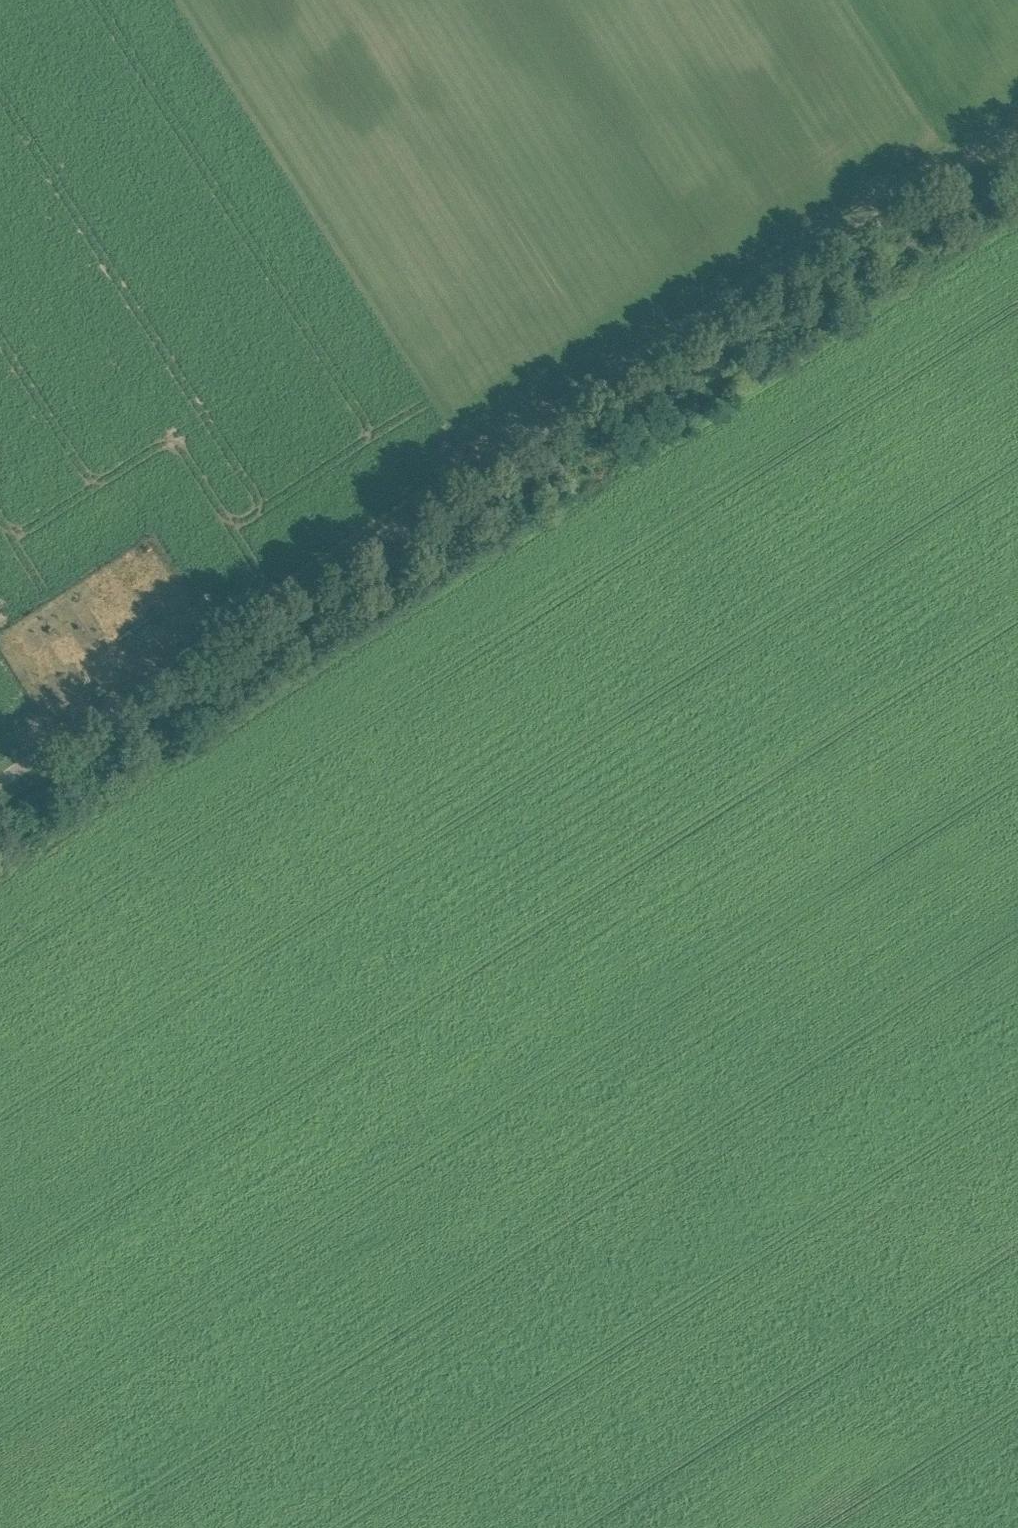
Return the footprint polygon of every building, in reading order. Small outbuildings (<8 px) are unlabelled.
[(60,723),(54,712),(46,717),(52,727),(60,723)]
